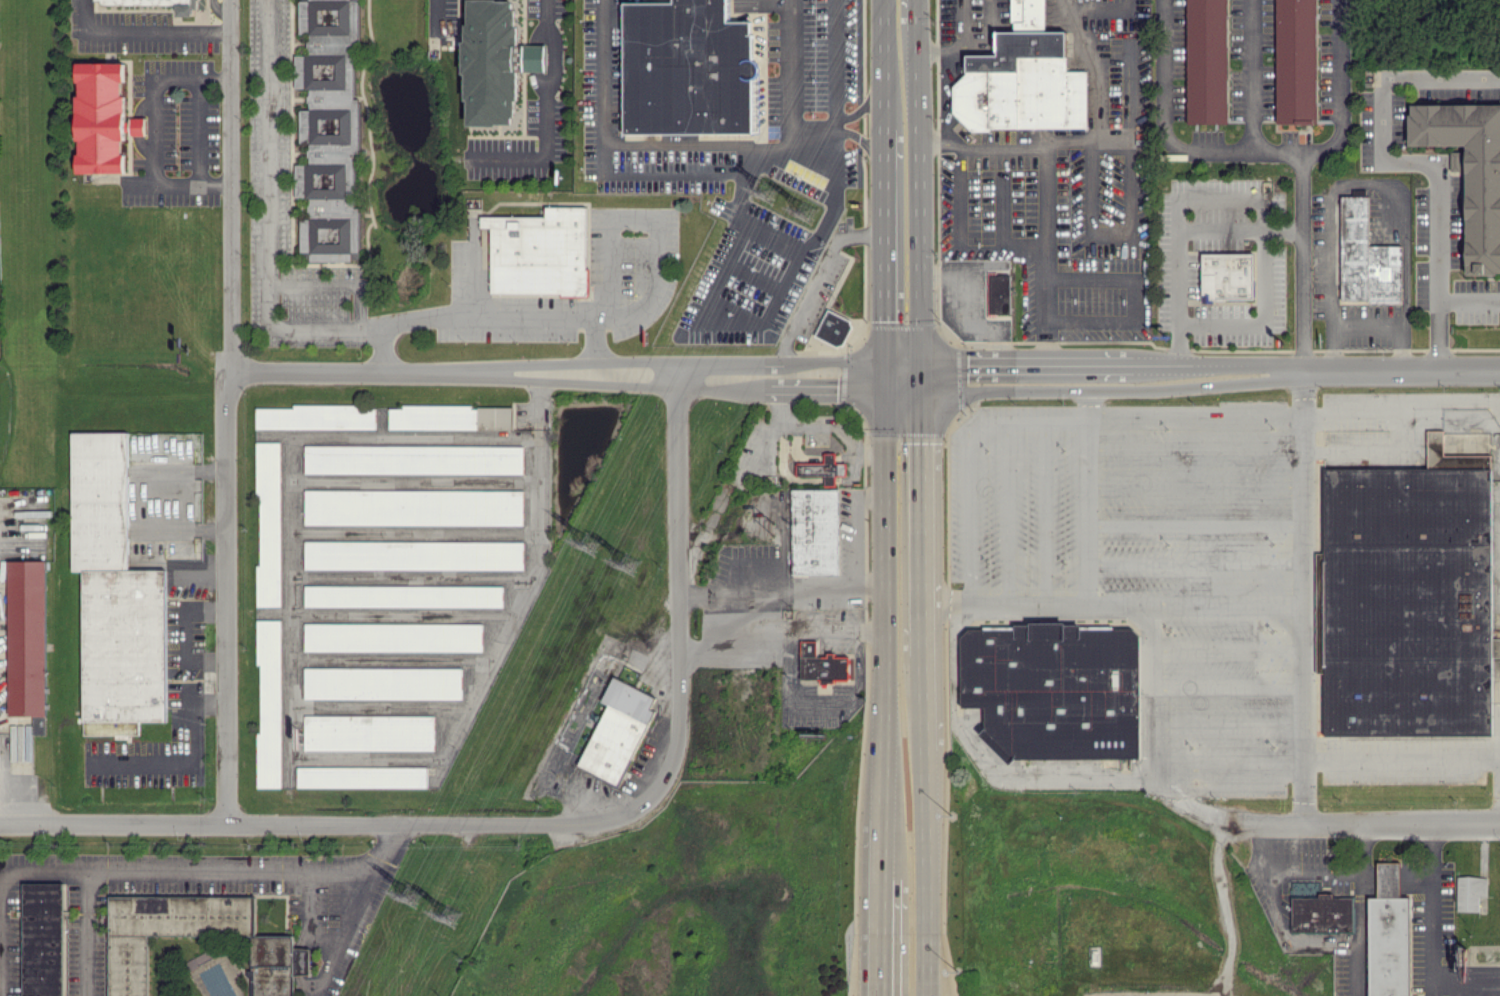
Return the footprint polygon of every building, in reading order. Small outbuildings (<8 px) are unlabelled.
[(97,3),(178,4),(178,16),(198,16),(198,0),(97,0),(97,3)] [(308,0),(299,0),(299,34),(307,34),(307,54),(294,54),(294,88),(308,88),(308,109),(299,109),(299,142),(308,142),(308,163),(295,163),(295,197),(306,197),(306,217),(299,217),(299,251),(309,251),(309,260),(350,260),(350,250),(358,250),(358,207),(356,207),(356,0),(308,0)] [(515,123),(514,101),(519,100),(518,70),(522,70),(521,54),(517,54),(516,0),(463,0),(467,125),(515,123)] [(754,133),(753,61),(752,61),(751,21),(727,21),(727,0),(673,0),(673,2),(623,2),(624,133),(754,133)] [(1087,70),(1066,70),(1066,31),(1045,31),(1045,0),(1011,0),(1011,31),(996,31),(996,54),(966,54),(966,77),(953,77),(953,127),(1087,127),(1087,70)] [(1228,123),(1226,0),(1186,0),(1188,123),(1228,123)] [(1276,124),(1317,123),(1316,0),(1275,0),(1276,124)] [(76,62),(75,81),(78,82),(79,95),(75,95),(75,112),(76,112),(76,140),(78,140),(78,153),(76,153),(76,173),(100,172),(124,172),(124,154),(122,152),(122,140),(124,139),(124,111),(125,95),(121,94),(121,82),(124,80),(124,63),(99,62),(76,62)] [(1499,274),(1499,104),(1409,104),(1409,145),(1465,145),(1465,151),(1450,151),(1450,171),(1465,171),(1465,274),(1499,274)] [(144,117),(129,117),(130,135),(144,135),(144,117)] [(1341,301),(1401,301),(1401,245),(1368,245),(1368,195),(1340,195),(1341,301)] [(545,216),(480,215),(480,227),(490,227),(490,293),(586,294),(587,206),(545,206),(545,216)] [(1254,253),(1202,252),(1201,302),(1213,302),(1213,298),(1253,299),(1254,253)] [(1010,272),(985,272),(986,313),(1011,313),(1010,272)] [(853,321),(827,309),(814,335),(840,348),(853,321)] [(374,429),(375,405),(291,404),(291,407),(255,407),(255,428),(374,429)] [(387,428),(511,429),(511,405),(388,405),(387,428)] [(1489,737),(1488,658),(1499,658),(1499,639),(1488,639),(1487,455),(1441,455),(1441,430),(1424,430),(1424,467),(1320,467),(1320,554),(1314,554),(1315,673),(1321,673),(1321,738),(1489,737)] [(165,569),(128,569),(128,432),(71,432),(71,571),(82,571),(83,735),(114,735),(114,739),(128,739),(128,735),(139,734),(139,721),(166,721),(165,569)] [(279,441),(257,441),(257,565),(255,565),(255,606),(280,606),(279,441)] [(303,472),(522,474),(523,446),(303,444),(303,472)] [(796,462),(795,475),(824,476),(824,486),(836,486),(837,476),(845,476),(846,463),(835,462),(835,452),(823,452),(823,462),(796,462)] [(791,488),(791,574),(838,574),(838,488),(791,488)] [(303,524),(522,525),(522,490),(303,489),(303,524)] [(303,568),(522,569),(522,541),(304,540),(303,568)] [(45,560),(8,560),(7,715),(33,715),(33,718),(44,718),(45,560)] [(303,606),(500,606),(500,585),(303,585),(303,606)] [(281,787),(279,619),(255,619),(256,664),(259,664),(259,733),(256,733),(256,787),(281,787)] [(481,623),(303,622),(303,650),(481,651),(481,623)] [(984,707),(984,730),(979,735),(1009,766),(1014,760),(1139,759),(1138,636),(1131,629),(1081,630),(1078,626),(1064,626),(1062,624),(1030,624),(1027,626),(1016,626),(1013,630),(970,630),(961,639),(962,707),(984,707)] [(799,679),(820,679),(820,680),(850,681),(850,655),(816,655),(816,640),(800,640),(799,679)] [(460,668),(303,667),(303,698),(460,699),(460,668)] [(578,766),(619,784),(652,710),(649,709),(654,696),(611,676),(600,701),(605,703),(578,766)] [(433,715),(303,714),(303,749),(433,750),(433,715)] [(426,787),(426,766),(296,766),(296,787),(426,787)] [(1409,897),(1400,896),(1400,862),(1377,862),(1377,897),(1368,897),(1368,995),(1409,995),(1409,897)] [(1456,910),(1478,911),(1478,896),(1486,896),(1487,876),(1457,876),(1456,910)] [(62,882),(22,883),(23,995),(63,995),(62,882)] [(1291,931),(1352,932),(1353,897),(1333,897),(1333,893),(1319,893),(1319,897),(1292,897),(1291,931)] [(251,935),(251,995),(293,995),(293,974),(309,974),(309,947),(293,947),(293,935),(255,935),(255,896),(109,895),(108,995),(147,995),(147,934),(251,935)]
